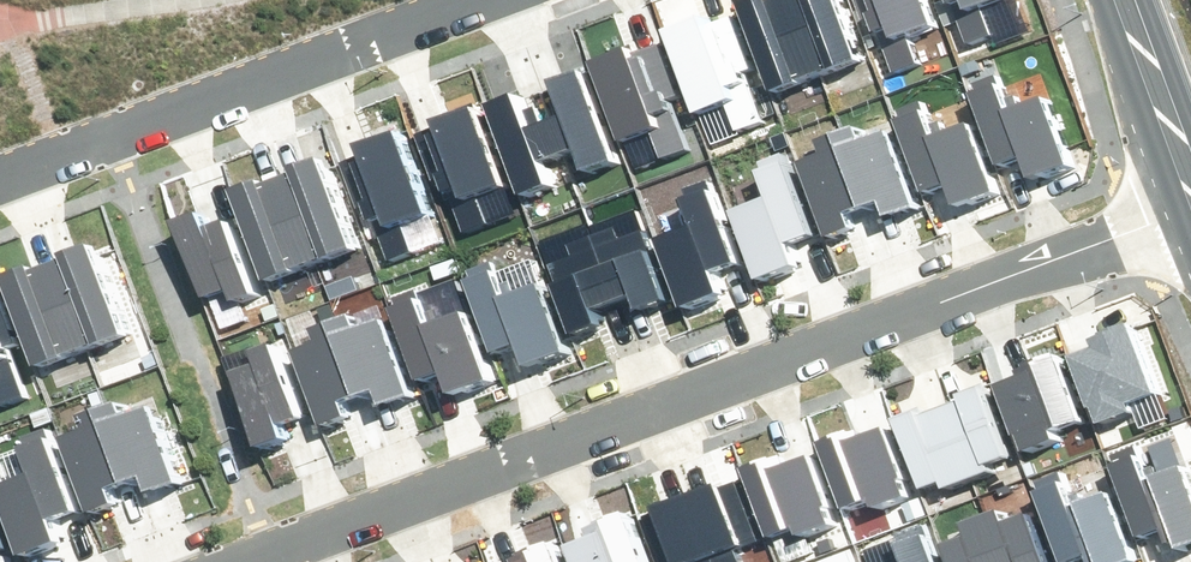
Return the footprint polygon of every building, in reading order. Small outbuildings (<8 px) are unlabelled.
[(784,89),(829,72),(802,0),(750,0),(784,89)] [(829,72),(871,57),(850,0),(802,0),(829,72)] [(897,75),(925,65),(919,47),(953,35),(940,0),(881,0),(890,26),(880,30),(897,75)] [(968,48),(997,38),(991,20),(1024,8),(1021,0),(960,0),(952,3),(968,48)] [(740,126),(769,116),(753,71),(743,74),(726,29),(719,31),(712,12),(667,28),(700,121),(734,109),(740,126)] [(671,154),(700,144),(683,99),(673,103),(657,57),(649,60),(642,41),(598,57),(631,149),(664,137),(671,154)] [(594,168),(624,158),(592,69),(563,79),(574,111),(557,117),(569,151),(586,145),(594,168)] [(1033,179),(1074,165),(1048,90),(1014,101),(1003,70),(974,80),(1003,162),(1024,155),(1033,179)] [(499,102),(531,191),(562,180),(554,157),(569,151),(557,117),(538,124),(527,92),(499,102)] [(961,202),(1002,188),(976,113),(942,124),(931,93),(903,103),(931,185),(953,178),(961,202)] [(446,185),(463,230),(492,220),(485,202),(519,190),(486,98),(441,114),(448,133),(440,136),(457,181),(446,185)] [(900,211),(923,203),(894,125),(874,133),(869,119),(846,127),(875,204),(895,197),(900,211)] [(372,209),(388,255),(417,244),(410,227),(444,215),(411,123),(366,139),(373,158),(365,160),(382,206),(372,209)] [(810,157),(839,234),(862,225),(857,211),(875,204),(846,127),(824,135),(830,149),(810,157)] [(738,204),(764,280),(805,265),(797,241),(818,234),(790,151),(761,161),(772,193),(738,204)] [(307,172),(290,178),(322,262),(364,247),(331,158),(305,167),(307,172)] [(242,187),(277,279),(322,262),(290,178),(275,184),(272,176),(242,187)] [(669,239),(695,314),(736,300),(728,276),(749,269),(720,186),(692,196),(703,227),(669,239)] [(223,201),(194,212),(221,289),(246,280),(251,294),(270,287),(244,214),(230,219),(223,201)] [(628,225),(601,235),(626,301),(649,292),(655,306),(680,296),(654,226),(632,235),(628,225)] [(559,264),(584,334),(616,322),(610,306),(626,301),(601,235),(579,244),(584,255),(559,264)] [(78,256),(62,263),(93,346),(136,331),(103,242),(76,251),(78,256)] [(537,368),(578,354),(552,279),(518,291),(507,259),(479,269),(507,352),(529,344),(537,368)] [(14,271),(48,363),(93,346),(62,263),(47,268),(44,260),(14,271)] [(458,392),(499,378),(473,303),(439,314),(428,283),(399,293),(428,375),(450,368),(458,392)] [(392,406),(415,397),(386,320),(366,327),(360,314),(338,322),(367,399),(387,392),(392,406)] [(1135,398),(1165,388),(1141,317),(1099,332),(1102,340),(1080,348),(1104,419),(1138,407),(1135,398)] [(38,393),(22,348),(12,352),(0,320),(0,387),(3,386),(9,403),(38,393)] [(302,351),(331,429),(354,420),(348,406),(367,399),(338,322),(316,330),(321,344),(302,351)] [(248,370),(275,447),(305,436),(299,419),(313,414),(287,340),(269,347),(273,361),(248,370)] [(1063,430),(1093,420),(1069,350),(1027,364),(1030,373),(1008,380),(1032,451),(1066,440),(1063,430)] [(1020,455),(993,384),(969,392),(972,399),(954,405),(982,479),(1003,472),(1000,463),(1020,455)] [(166,486),(189,478),(159,400),(139,408),(134,394),(112,402),(141,479),(160,472),(166,486)] [(75,432),(105,509),(127,500),(122,486),(141,479),(112,402),(90,410),(95,424),(75,432)] [(930,406),(909,413),(935,487),(955,480),(958,488),(982,479),(954,405),(932,413),(930,406)] [(828,435),(852,505),(882,495),(885,505),(919,493),(895,422),(873,430),(870,421),(828,435)] [(3,480),(29,555),(70,541),(62,517),(84,510),(55,427),(26,437),(37,469),(3,480)] [(1190,548),(1190,464),(1161,474),(1150,443),(1121,452),(1150,535),(1171,528),(1180,552),(1190,548)] [(753,462),(777,533),(807,523),(810,532),(844,521),(820,449),(798,457),(795,448),(753,462)] [(1117,489),(1084,500),(1073,469),(1044,479),(1073,561),(1094,554),(1097,561),(1143,561),(1117,489)] [(726,487),(699,497),(722,561),(741,561),(737,549),(747,545),(726,487)] [(670,507),(690,561),(692,561),(700,559),(701,561),(722,561),(699,497),(670,507)] [(1039,508),(1019,516),(1013,502),(991,510),(1011,561),(1059,561),(1039,508)] [(14,543),(0,505),(0,548),(14,543)] [(638,508),(595,522),(599,531),(577,539),(585,561),(656,561),(638,508)] [(963,561),(1011,561),(991,510),(969,518),(975,532),(954,540),(963,561)] [(933,522),(905,532),(915,561),(947,561),(933,522)] [(563,538),(521,552),(524,561),(521,561),(572,561),(563,538)] [(859,549),(831,559),(832,561),(864,561),(859,549)]
